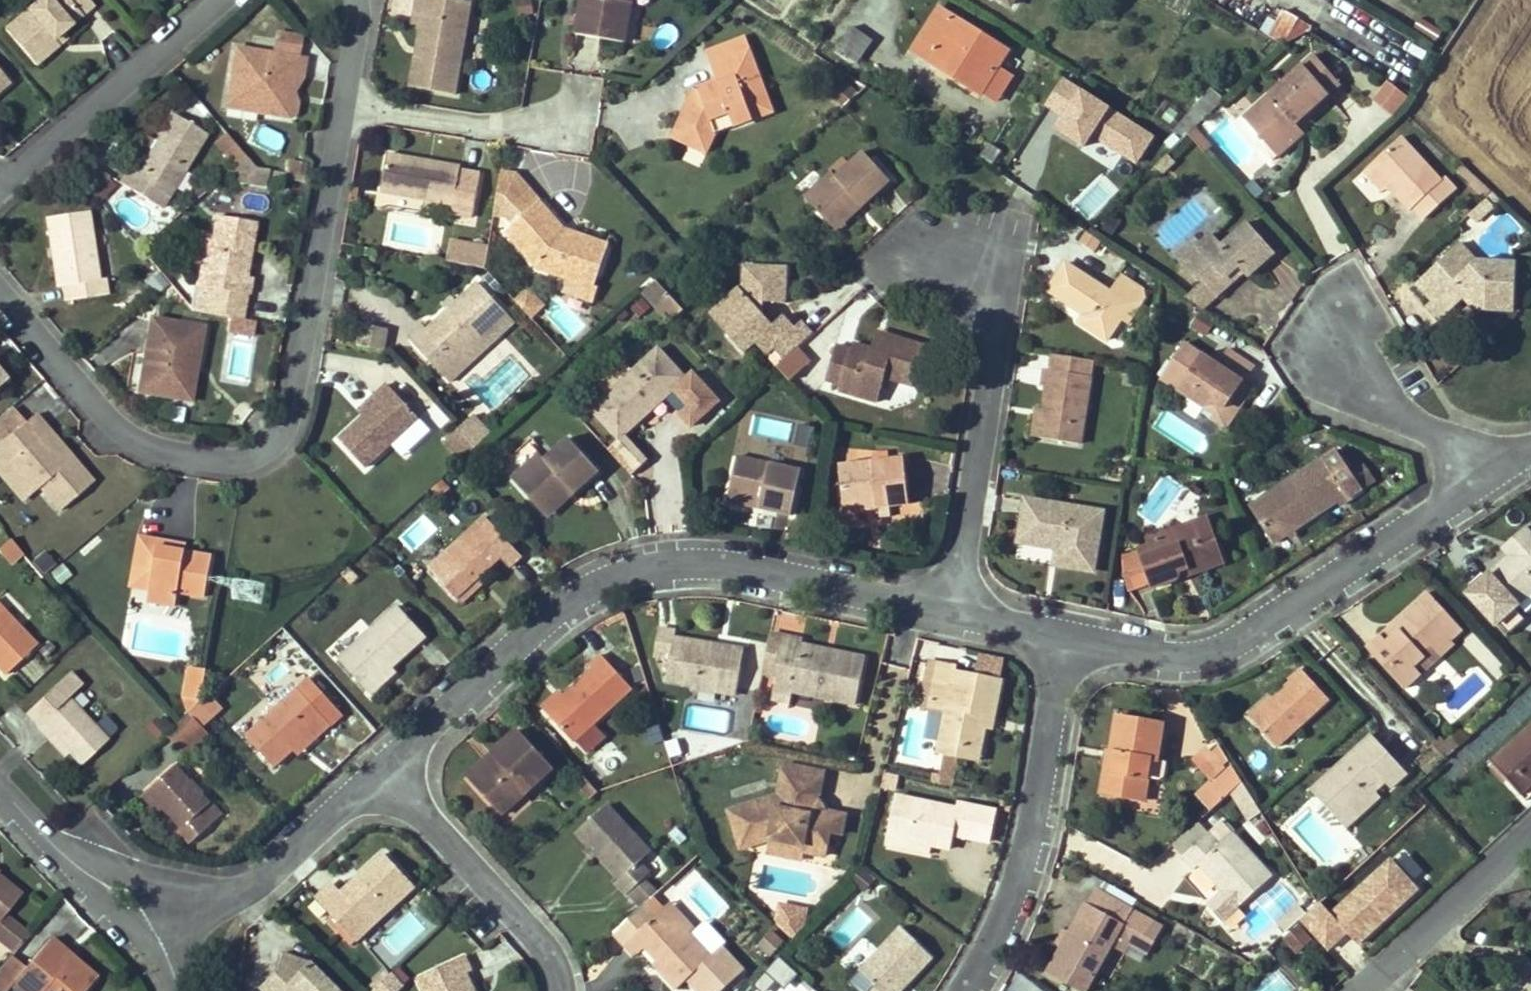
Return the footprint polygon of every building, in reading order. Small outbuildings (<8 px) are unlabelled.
[(79,19),(89,9),(82,0),(40,0),(3,33),(33,68),(57,48),(51,42),(79,19)] [(416,62),(412,88),(457,96),(474,3),(459,0),(420,0),(416,26),(422,27),(428,29),(422,63),(416,62)] [(519,15),(534,15),(534,0),(518,0),(519,15)] [(577,35),(626,43),(633,0),(583,0),(577,35)] [(1281,6),(1265,31),(1294,48),(1309,23),(1281,6)] [(983,90),(997,69),(1008,51),(940,9),(912,51),(942,71),(946,67),(983,90)] [(51,42),(57,48),(84,24),(79,19),(51,42)] [(428,29),(422,27),(416,62),(422,63),(428,29)] [(838,48),(858,63),(872,42),(853,28),(838,48)] [(300,55),(304,36),(278,31),(275,50),(300,55)] [(712,65),(751,50),(746,36),(708,50),(712,65)] [(252,50),(237,48),(236,54),(250,56),(252,50)] [(290,93),(295,92),(298,78),(304,77),(306,59),(252,50),(250,56),(236,54),(229,93),(243,95),(242,101),(259,104),(258,113),(290,119),(292,118),(294,107),(288,102),(290,93)] [(773,111),(751,50),(712,65),(717,80),(718,84),(697,91),(696,88),(674,137),(690,144),(696,130),(706,134),(713,118),(730,112),(735,126),(773,111)] [(1300,113),(1303,117),(1341,83),(1316,55),(1242,121),(1263,144),(1259,147),(1272,162),(1301,134),(1294,126),(1290,123),(1300,113)] [(997,69),(983,90),(980,94),(995,104),(1011,78),(997,69)] [(718,84),(717,80),(696,88),(697,91),(718,84)] [(1372,101),(1395,115),(1408,94),(1385,80),(1372,101)] [(294,107),(292,118),(297,115),(299,102),(295,92),(290,93),(288,102),(294,107)] [(229,93),(227,107),(258,113),(259,104),(242,101),(243,95),(229,93)] [(1189,136),(1197,128),(1216,110),(1203,98),(1173,132),(1185,140),(1189,136)] [(120,181),(143,195),(151,183),(169,195),(206,132),(173,112),(138,171),(129,165),(120,181)] [(708,152),(717,134),(735,126),(730,112),(713,118),(706,134),(696,130),(690,144),(708,152)] [(1290,123),(1294,126),(1303,117),(1300,113),(1290,123)] [(1197,128),(1189,136),(1206,155),(1214,148),(1197,128)] [(215,142),(236,165),(245,156),(226,133),(215,142)] [(1124,154),(1143,169),(1160,149),(1140,133),(1124,154)] [(1371,168),(1390,188),(1413,211),(1417,207),(1427,219),(1457,189),(1446,178),(1443,180),(1402,137),(1371,168)] [(991,146),(984,157),(994,163),(1001,154),(991,146)] [(245,176),(255,166),(245,156),(236,165),(245,176)] [(454,205),(453,214),(474,217),(481,177),(460,173),(461,169),(389,156),(383,192),(454,205)] [(832,175),(805,200),(832,228),(855,206),(861,212),(890,184),(864,156),(852,167),(845,161),(831,174),(832,175)] [(1175,163),(1169,156),(1151,172),(1156,178),(1161,173),(1163,174),(1175,163)] [(1477,179),(1460,163),(1455,168),(1472,184),(1477,179)] [(87,164),(75,174),(92,193),(109,178),(87,164)] [(1371,168),(1366,172),(1386,193),(1390,188),(1371,168)] [(517,176),(500,174),(494,213),(507,215),(513,222),(504,230),(536,266),(566,277),(583,284),(596,248),(557,233),(562,227),(517,176)] [(1488,199),(1489,198),(1493,194),(1477,179),(1472,184),(1488,199)] [(143,195),(162,206),(169,195),(151,183),(143,195)] [(1498,207),(1503,202),(1493,194),(1489,198),(1498,207)] [(1498,207),(1489,198),(1488,199),(1472,213),(1482,223),(1498,207)] [(832,228),(837,233),(861,212),(855,206),(832,228)] [(63,284),(66,301),(106,294),(103,278),(98,278),(87,211),(46,218),(57,286),(63,284)] [(202,270),(199,286),(209,288),(205,313),(242,319),(246,295),(248,295),(251,278),(246,278),(256,224),(217,216),(207,271),(202,270)] [(1201,254),(1185,269),(1197,282),(1205,283),(1217,297),(1233,284),(1232,273),(1238,267),(1244,273),(1248,277),(1274,253),(1247,224),(1222,246),(1212,236),(1197,249),(1201,254)] [(583,284),(566,277),(561,292),(588,302),(608,246),(564,229),(562,227),(557,233),(596,248),(583,284)] [(1099,240),(1088,232),(1081,242),(1092,249),(1099,240)] [(451,242),(447,263),(459,264),(462,244),(451,242)] [(1479,290),(1477,308),(1500,309),(1501,295),(1516,296),(1518,262),(1479,259),(1463,242),(1419,283),(1435,300),(1429,305),(1442,320),(1467,297),(1469,289),(1479,290)] [(459,264),(484,269),(488,248),(462,244),(459,264)] [(1193,245),(1177,260),(1185,269),(1201,254),(1197,249),(1193,245)] [(1153,276),(1130,260),(1118,278),(1142,292),(1153,276)] [(753,345),(764,357),(771,351),(794,331),(782,318),(773,327),(761,315),(761,303),(784,304),(784,269),(741,266),(740,286),(717,307),(734,326),(724,335),(743,355),(753,345)] [(1082,325),(1108,341),(1123,320),(1129,324),(1143,300),(1142,292),(1118,278),(1109,291),(1065,266),(1049,293),(1086,317),(1082,325)] [(1232,273),(1233,284),(1244,273),(1238,267),(1232,273)] [(657,282),(642,295),(669,325),(684,312),(657,282)] [(1205,283),(1187,299),(1203,310),(1217,297),(1205,283)] [(457,308),(448,315),(427,334),(422,329),(407,343),(434,371),(449,356),(458,366),(485,341),(508,321),(478,288),(457,308)] [(1469,289),(1467,297),(1477,308),(1479,290),(1469,289)] [(528,291),(515,302),(529,317),(541,306),(528,291)] [(1501,295),(1500,309),(1515,310),(1516,296),(1501,295)] [(444,310),(448,315),(457,308),(452,303),(444,310)] [(717,307),(707,316),(724,335),(734,326),(717,307)] [(148,350),(140,393),(181,400),(187,361),(199,362),(205,329),(153,319),(148,350)] [(794,331),(771,351),(782,363),(812,336),(801,324),(794,331)] [(358,348),(384,352),(388,330),(362,326),(358,348)] [(880,354),(885,335),(876,332),(871,351),(880,354)] [(885,335),(880,354),(871,351),(851,345),(850,352),(837,349),(828,380),(843,385),(841,392),(877,403),(884,378),(914,387),(925,348),(885,335)] [(450,387),(492,348),(485,341),(458,366),(449,356),(434,371),(450,387)] [(1236,380),(1243,384),(1253,369),(1227,351),(1216,366),(1184,344),(1160,379),(1187,397),(1190,399),(1201,407),(1204,409),(1218,406),(1236,380)] [(624,362),(598,386),(608,396),(591,411),(618,441),(606,451),(630,477),(645,463),(622,438),(674,391),(691,409),(682,417),(692,429),(720,403),(694,374),(687,380),(659,349),(634,372),(624,362)] [(1078,377),(1082,361),(1053,356),(1051,371),(1078,377)] [(187,361),(181,400),(192,402),(199,362),(187,361)] [(1049,386),(1045,411),(1040,439),(1077,447),(1094,363),(1082,361),(1078,377),(1051,371),(1048,371),(1045,385),(1049,386)] [(1218,406),(1204,409),(1213,415),(1209,419),(1224,429),(1250,390),(1243,384),(1236,380),(1218,406)] [(379,407),(363,421),(339,443),(366,471),(392,446),(418,422),(387,390),(375,402),(379,407)] [(1190,399),(1187,397),(1180,408),(1194,417),(1201,407),(1190,399)] [(379,407),(375,402),(359,417),(363,421),(379,407)] [(421,413),(434,430),(447,420),(434,403),(421,413)] [(1209,419),(1213,415),(1204,409),(1201,414),(1209,419)] [(1036,410),(1031,437),(1040,439),(1045,411),(1036,410)] [(43,438),(49,432),(34,415),(0,445),(0,450),(34,490),(40,485),(63,510),(93,482),(72,458),(67,463),(43,438)] [(457,431),(474,449),(489,436),(471,418),(457,431)] [(757,418),(754,431),(775,434),(777,422),(757,418)] [(799,425),(798,444),(814,445),(816,426),(799,425)] [(443,445),(459,464),(474,449),(457,431),(443,445)] [(67,463),(72,458),(49,432),(43,438),(67,463)] [(570,439),(547,460),(542,455),(514,480),(542,511),(568,488),(573,495),(600,471),(570,439)] [(0,450),(0,475),(23,501),(34,490),(0,450)] [(1346,499),(1349,504),(1365,494),(1355,480),(1337,453),(1252,510),(1276,545),(1289,537),(1295,533),(1339,504),(1346,499)] [(761,505),(760,510),(791,518),(801,474),(739,460),(730,497),(761,505)] [(878,503),(879,510),(911,506),(907,460),(842,467),(846,505),(865,504),(878,503)] [(1152,523),(1183,489),(1166,474),(1136,508),(1152,523)] [(1355,480),(1365,494),(1371,489),(1361,475),(1355,480)] [(451,487),(443,479),(432,489),(440,497),(451,487)] [(542,511),(548,518),(573,495),(568,488),(542,511)] [(730,497),(728,502),(760,510),(761,505),(730,497)] [(1339,504),(1343,509),(1349,504),(1346,499),(1339,504)] [(1080,558),(1093,560),(1099,524),(1069,518),(1070,507),(1024,500),(1017,541),(1057,547),(1054,565),(1078,568),(1080,558)] [(865,504),(866,511),(879,510),(878,503),(865,504)] [(1069,518),(1099,524),(1101,512),(1070,507),(1069,518)] [(454,598),(478,577),(498,558),(508,568),(519,557),(483,518),(427,570),(454,598)] [(1201,544),(1214,538),(1207,520),(1174,534),(1177,541),(1196,534),(1201,544)] [(1515,552),(1509,557),(1476,589),(1504,619),(1530,594),(1530,536),(1525,529),(1508,545),(1515,552)] [(1295,533),(1289,537),(1293,542),(1298,538),(1295,533)] [(1196,534),(1177,541),(1174,534),(1150,543),(1153,550),(1142,555),(1158,597),(1176,589),(1180,586),(1181,577),(1223,560),(1214,538),(1201,544),(1196,534)] [(18,553),(7,539),(0,546),(0,554),(8,562),(18,553)] [(150,592),(147,604),(170,609),(174,609),(176,594),(205,599),(212,561),(183,556),(157,550),(158,544),(140,541),(134,571),(153,575),(150,592)] [(183,556),(184,549),(158,544),(157,550),(183,556)] [(1049,560),(1051,550),(1018,544),(1016,554),(1049,560)] [(1508,545),(1502,550),(1509,557),(1515,552),(1508,545)] [(1080,558),(1078,568),(1092,570),(1093,560),(1080,558)] [(60,585),(72,575),(60,560),(48,570),(60,585)] [(358,579),(347,567),(340,574),(351,586),(358,579)] [(134,571),(131,588),(150,592),(153,575),(134,571)] [(235,577),(233,600),(266,603),(268,580),(235,577)] [(462,606),(487,583),(478,577),(454,598),(462,606)] [(1469,596),(1497,626),(1504,619),(1476,589),(1469,596)] [(1431,648),(1435,652),(1447,640),(1443,635),(1454,624),(1426,594),(1392,626),(1399,632),(1392,638),(1386,631),(1366,650),(1402,690),(1419,674),(1412,666),(1431,648)] [(364,690),(389,667),(422,637),(395,605),(337,659),(364,690)] [(7,671),(36,644),(0,606),(0,664),(7,671)] [(1504,619),(1497,626),(1509,638),(1527,620),(1516,609),(1504,619)] [(1443,635),(1447,640),(1458,630),(1454,624),(1443,635)] [(1399,632),(1392,626),(1386,631),(1392,638),(1399,632)] [(723,687),(739,689),(746,651),(677,637),(677,632),(662,629),(658,656),(673,658),(669,681),(695,686),(695,689),(722,694),(723,687)] [(803,642),(772,634),(765,671),(777,675),(780,680),(776,695),(791,697),(792,692),(857,703),(866,660),(802,647),(803,642)] [(1419,674),(1452,644),(1447,640),(1435,652),(1431,648),(1412,666),(1419,674)] [(566,700),(548,715),(574,744),(633,690),(602,656),(590,668),(594,673),(566,700)] [(940,663),(928,661),(922,686),(935,689),(940,663)] [(941,745),(981,753),(986,730),(983,729),(985,719),(995,720),(1003,684),(978,678),(977,682),(956,677),(958,667),(940,663),(935,689),(922,686),(917,707),(931,710),(934,698),(950,701),(947,714),(941,745)] [(369,695),(394,672),(389,667),(364,690),(369,695)] [(1328,699),(1301,670),(1274,698),(1251,720),(1276,748),(1328,699)] [(205,674),(187,671),(181,703),(189,714),(200,704),(205,674)] [(82,689),(70,677),(44,702),(55,714),(38,732),(50,742),(55,737),(72,755),(84,768),(110,743),(70,701),(82,689)] [(723,687),(722,694),(738,696),(739,689),(723,687)] [(1251,720),(1274,698),(1269,693),(1246,715),(1251,720)] [(313,736),(317,741),(330,729),(297,694),(246,740),(274,770),(293,754),(313,736)] [(200,704),(189,714),(200,726),(221,707),(209,695),(200,704)] [(548,715),(566,700),(561,695),(544,710),(548,715)] [(934,698),(931,710),(947,714),(950,701),(934,698)] [(55,714),(44,702),(26,719),(38,732),(55,714)] [(189,714),(176,727),(166,735),(178,748),(201,727),(200,726),(189,714)] [(983,729),(986,730),(993,731),(995,720),(985,719),(983,729)] [(1165,726),(1116,719),(1110,755),(1116,756),(1109,796),(1144,803),(1152,762),(1158,762),(1165,726)] [(187,757),(210,736),(201,727),(178,748),(187,757)] [(1520,795),(1530,785),(1530,729),(1492,764),(1520,795)] [(552,771),(519,733),(495,755),(501,761),(476,785),(504,816),(552,771)] [(293,754),(297,759),(317,741),(313,736),(293,754)] [(1357,810),(1376,794),(1385,785),(1391,791),(1409,774),(1373,736),(1313,792),(1340,821),(1354,808),(1357,810)] [(72,755),(55,737),(50,742),(67,761),(72,755)] [(981,753),(941,745),(939,753),(980,761),(981,753)] [(657,753),(662,772),(673,768),(668,750),(657,753)] [(495,755),(470,778),(476,785),(501,761),(495,755)] [(1108,755),(1101,795),(1109,796),(1116,756),(1110,755),(1108,755)] [(818,809),(821,799),(827,773),(787,764),(780,794),(730,811),(740,841),(757,838),(758,843),(772,840),(803,847),(801,852),(825,857),(832,834),(843,836),(848,817),(834,813),(818,809)] [(149,796),(165,813),(185,833),(180,837),(192,849),(224,819),(177,770),(149,796)] [(1210,793),(1220,805),(1231,794),(1243,784),(1234,771),(1210,793)] [(599,793),(586,779),(578,785),(591,800),(599,793)] [(1250,827),(1263,817),(1261,815),(1243,784),(1231,794),(1250,827)] [(1197,800),(1210,814),(1220,805),(1210,793),(1208,790),(1197,800)] [(1349,831),(1382,800),(1376,794),(1357,810),(1354,808),(1340,821),(1349,831)] [(888,835),(931,845),(949,849),(953,835),(989,842),(996,811),(957,803),(956,808),(897,795),(888,835)] [(165,813),(149,796),(142,803),(159,820),(165,813)] [(821,799),(818,809),(834,813),(821,799)] [(592,847),(600,855),(622,879),(618,883),(629,894),(644,879),(651,873),(641,862),(651,852),(607,806),(579,832),(592,847)] [(1229,919),(1274,879),(1224,824),(1185,859),(1196,872),(1202,866),(1228,896),(1217,906),(1229,919)] [(931,845),(888,835),(886,844),(929,854),(931,845)] [(768,853),(799,861),(801,852),(803,847),(772,840),(768,853)] [(586,853),(594,861),(600,855),(592,847),(586,853)] [(328,922),(351,946),(411,889),(380,857),(337,898),(327,889),(311,905),(328,922)] [(21,895),(0,878),(0,920),(21,895)] [(644,879),(629,894),(643,909),(645,907),(659,894),(644,879)] [(1126,925),(1134,910),(1110,898),(1102,911),(1126,925)] [(1044,973),(1077,990),(1088,990),(1114,946),(1123,930),(1148,945),(1159,925),(1134,910),(1126,925),(1102,911),(1084,901),(1044,973)] [(665,908),(689,935),(696,929),(671,903),(665,908)] [(645,907),(643,909),(615,936),(625,947),(655,918),(645,907)] [(712,959),(689,935),(665,908),(655,918),(625,947),(637,958),(645,950),(659,964),(666,971),(662,976),(675,990),(679,990),(712,959)] [(779,927),(794,942),(803,932),(808,914),(785,908),(779,927)] [(1280,926),(1287,933),(1306,916),(1299,909),(1280,926)] [(4,916),(0,921),(0,939),(13,951),(26,935),(4,916)] [(323,928),(346,951),(351,946),(328,922),(323,928)] [(1123,930),(1114,946),(1127,953),(1132,944),(1148,953),(1163,927),(1159,925),(1148,945),(1123,930)] [(1287,938),(1300,952),(1311,940),(1299,926),(1287,938)] [(933,958),(902,929),(851,984),(858,990),(903,990),(933,958)] [(775,957),(783,940),(766,932),(758,948),(775,957)] [(64,950),(51,940),(11,987),(16,990),(85,990),(96,978),(69,955),(64,961),(59,955),(64,950)] [(64,961),(69,955),(64,950),(59,955),(64,961)] [(314,965),(285,953),(283,970),(297,982),(314,965)] [(462,977),(469,974),(461,958),(416,979),(422,990),(469,990),(462,977)] [(659,964),(654,968),(662,976),(666,971),(659,964)] [(297,982),(283,970),(263,990),(264,990),(340,990),(314,965),(297,982)] [(391,974),(373,990),(374,990),(396,990),(402,986),(391,974)]
